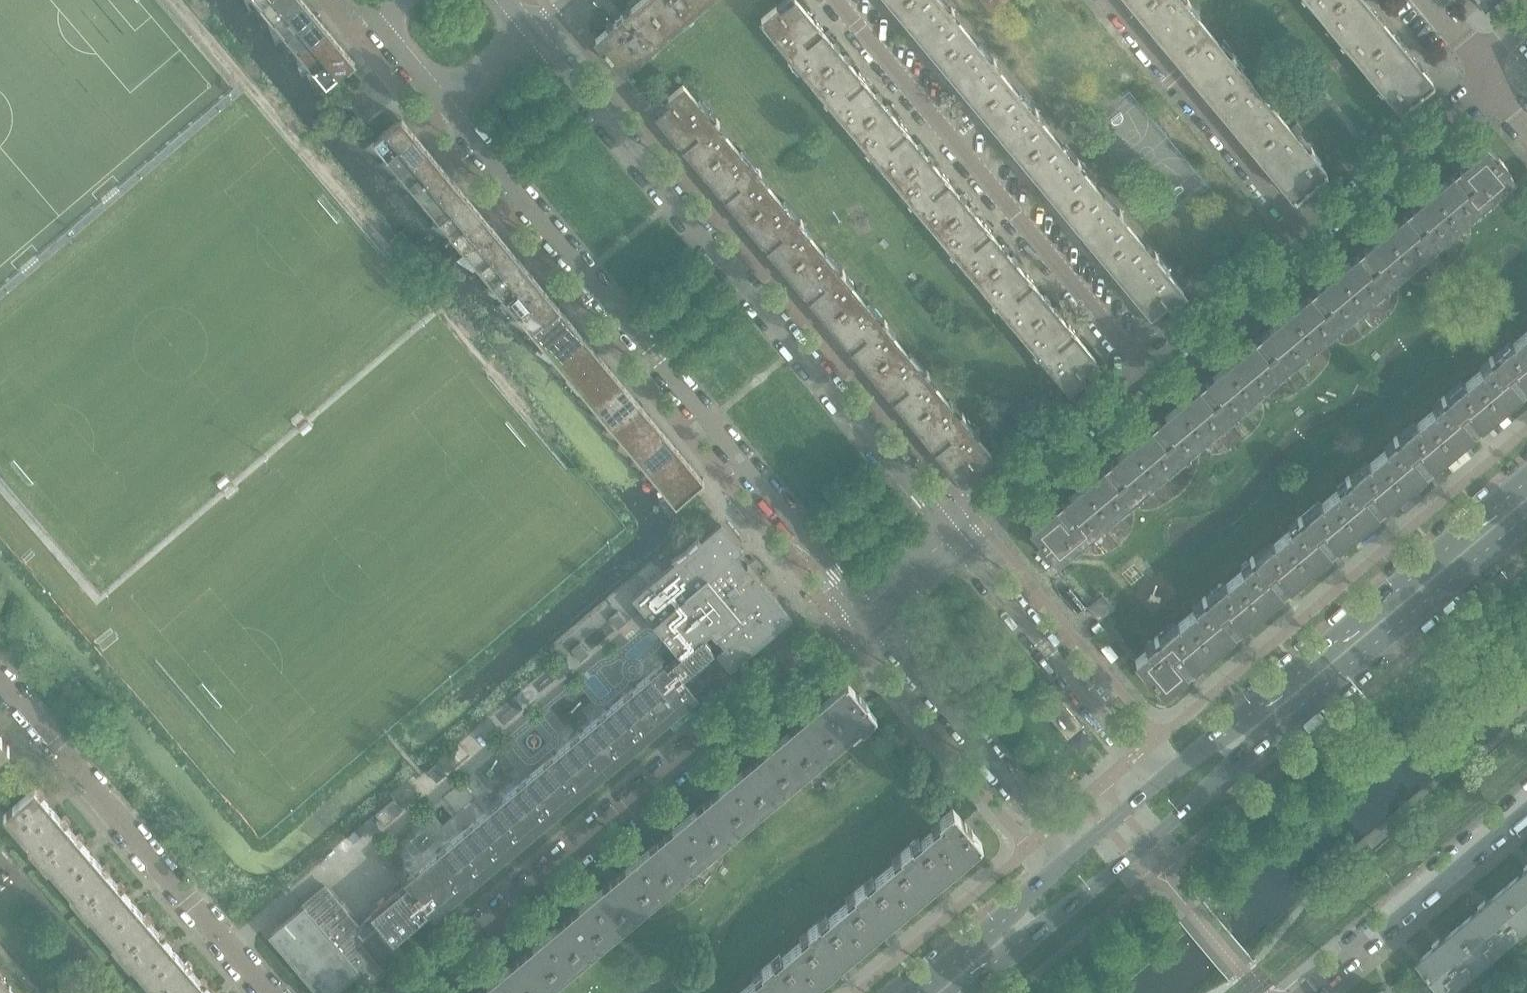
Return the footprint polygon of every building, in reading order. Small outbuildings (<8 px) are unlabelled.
[(298,0),(266,0),(260,5),(273,21),(298,0)] [(314,13),(304,0),(298,0),(273,21),(286,37),(314,13)] [(643,0),(640,0),(623,15),(622,14),(615,21),(595,39),(604,49),(603,50),(610,58),(611,57),(622,70),(669,30),(643,0)] [(669,30),(704,0),(643,0),(669,30)] [(817,22),(815,23),(796,0),(791,0),(779,10),(776,5),(761,18),(809,76),(839,51),(822,30),(823,29),(817,22)] [(941,0),(901,0),(894,6),(912,27),(911,28),(917,35),(918,34),(937,56),(966,31),(941,0)] [(1184,1),(1183,0),(1145,0),(1135,8),(1152,28),(1151,29),(1154,32),(1158,37),(1159,36),(1175,55),(1207,29),(1184,1)] [(1320,13),(1336,0),(1310,0),(1320,13)] [(1376,13),(1370,5),(1368,6),(1364,0),(1336,0),(1320,13),(1359,59),(1391,33),(1375,14),(1376,13)] [(299,52),(327,28),(314,13),(286,37),(299,52)] [(312,68),(341,44),(327,28),(299,52),(312,68)] [(1246,75),(1228,53),(1207,29),(1175,55),(1191,75),(1190,76),(1193,79),(1197,83),(1198,83),(1214,101),(1246,75)] [(1008,81),(966,31),(937,56),(954,77),(953,79),(959,86),(960,85),(978,106),(1008,81)] [(1415,59),(1411,54),(1409,51),(1407,52),(1391,33),(1359,59),(1401,109),(1410,101),(1411,102),(1421,94),(1420,93),(1432,82),(1414,60),(1415,59)] [(326,84),(351,63),(354,60),(341,44),(312,68),(326,84)] [(865,80),(861,75),(859,72),(857,73),(839,51),(809,76),(852,128),(882,102),(864,81),(865,80)] [(1285,122),(1261,94),(1246,75),(1214,101),(1230,121),(1229,122),(1236,130),(1237,129),(1253,148),(1285,122)] [(1050,132),(1008,81),(978,106),(996,128),(995,129),(1001,136),(1002,135),(1020,157),(1050,132)] [(732,143),(697,101),(682,84),(667,97),(671,101),(656,113),(677,139),(676,140),(679,144),(682,147),(683,146),(702,168),(732,143)] [(907,130),(903,126),(901,123),(899,124),(882,102),(852,128),(894,178),(924,153),(906,131),(907,130)] [(386,157),(415,133),(401,117),(373,140),(386,157)] [(1326,171),(1306,147),(1285,122),(1253,148),(1270,168),(1268,169),(1272,173),(1275,177),(1276,176),(1294,198),(1307,188),(1308,189),(1317,181),(1316,180),(1326,171)] [(1074,160),(1050,132),(1020,157),(1023,160),(1027,165),(1038,178),(1037,179),(1040,183),(1043,187),(1044,185),(1055,199),(1059,204),(1062,207),(1092,182),(1074,160)] [(399,173),(428,149),(415,133),(386,157),(399,173)] [(774,193),(739,152),(732,143),(702,168),(719,189),(718,190),(724,198),(725,197),(744,219),(774,193)] [(1512,177),(1505,169),(1507,167),(1498,156),(1495,159),(1485,147),(1432,192),(1458,223),(1512,177)] [(412,188),(441,165),(428,149),(399,173),(412,188)] [(949,180),(945,176),(943,173),(941,174),(924,153),(894,178),(936,229),(966,204),(948,181),(949,180)] [(425,204),(454,180),(441,165),(412,188),(425,204)] [(439,220),(467,196),(454,180),(425,204),(439,220)] [(1115,209),(1092,182),(1062,207),(1065,211),(1069,215),(1080,229),(1079,230),(1082,233),(1085,237),(1086,236),(1097,249),(1102,254),(1105,258),(1135,233),(1115,209)] [(1458,223),(1432,192),(1384,232),(1410,263),(1458,223)] [(816,244),(781,202),(774,193),(744,219),(761,240),(760,241),(766,248),(768,247),(786,269),(816,244)] [(452,235),(480,212),(467,196),(439,220),(452,235)] [(991,231),(987,227),(985,223),(983,224),(966,204),(936,229),(978,279),(1008,254),(990,232),(991,231)] [(465,251),(493,227),(480,212),(452,235),(465,251)] [(478,267),(506,243),(493,227),(465,251),(478,267)] [(1410,263),(1384,232),(1337,271),(1363,303),(1410,263)] [(1183,291),(1152,253),(1135,233),(1105,258),(1122,279),(1121,280),(1127,287),(1128,286),(1150,311),(1164,299),(1168,304),(1183,291)] [(491,283),(519,259),(506,243),(478,267),(491,283)] [(828,319),(858,294),(816,244),(786,269),(803,290),(802,291),(808,299),(810,298),(828,319)] [(1033,281),(1029,277),(1027,274),(1025,275),(1008,254),(978,279),(1020,330),(1050,305),(1032,282),(1033,281)] [(504,298),(532,275),(519,259),(491,283),(504,298)] [(1363,303),(1337,271),(1289,312),(1314,344),(1363,303)] [(517,314),(545,290),(532,275),(504,298),(517,314)] [(530,329),(559,306),(545,290),(517,314),(530,329)] [(900,345),(865,303),(858,294),(828,319),(845,340),(844,342),(850,349),(852,348),(870,370),(900,345)] [(1075,332),(1071,327),(1069,324),(1067,325),(1050,305),(1020,330),(1069,388),(1084,375),(1080,371),(1095,358),(1074,333),(1075,332)] [(543,345),(572,322),(559,306),(530,329),(543,345)] [(1314,344),(1289,312),(1226,364),(1253,396),(1314,344)] [(556,361),(585,337),(572,322),(543,345),(556,361)] [(1521,335),(1473,376),(1499,407),(1526,384),(1526,342),(1521,335)] [(569,377),(598,353),(585,337),(556,361),(569,377)] [(942,395),(907,353),(900,345),(870,370),(887,391),(886,392),(892,399),(894,398),(911,420),(942,395)] [(583,393),(611,369),(598,353),(569,377),(583,393)] [(1204,436),(1243,403),(1253,396),(1226,364),(1178,405),(1204,436)] [(596,408),(624,385),(611,369),(583,393),(596,408)] [(1499,407),(1473,376),(1425,416),(1451,447),(1499,407)] [(609,424),(637,400),(624,385),(596,408),(609,424)] [(991,453),(960,417),(942,395),(911,420),(929,441),(928,442),(934,450),(936,449),(957,474),(972,462),(975,466),(991,453)] [(622,440),(650,416),(637,400),(609,424),(622,440)] [(1157,476),(1196,444),(1204,436),(1178,405),(1130,445),(1157,476)] [(635,455),(663,431),(650,416),(622,440),(635,455)] [(1451,447),(1425,416),(1378,456),(1404,487),(1451,447)] [(648,471),(676,447),(663,431),(635,455),(648,471)] [(1109,516),(1148,484),(1157,476),(1130,445),(1083,485),(1109,516)] [(661,487),(690,463),(676,447),(648,471),(661,487)] [(1404,487),(1378,456),(1330,495),(1356,527),(1404,487)] [(675,503),(700,482),(703,479),(690,463),(661,487),(675,503)] [(1055,561),(1100,524),(1109,516),(1083,485),(1031,529),(1041,541),(1037,544),(1046,554),(1048,553),(1055,561)] [(1356,527),(1330,495),(1282,536),(1308,568),(1356,527)] [(271,934),(280,945),(320,992),(329,992),(352,973),(364,988),(370,983),(384,971),(360,943),(367,936),(374,931),(381,925),(393,939),(401,933),(404,930),(432,907),(434,909),(435,909),(553,810),(685,699),(693,692),(694,692),(687,683),(697,675),(696,674),(690,667),(708,652),(713,649),(729,668),(791,616),(761,580),(747,563),(745,564),(743,562),(745,560),(740,555),(739,557),(736,554),(743,548),(721,521),(701,537),(698,534),(686,547),(671,556),(674,560),(653,577),(631,596),(671,644),(661,653),(669,663),(665,666),(662,663),(407,877),(409,880),(402,886),(394,893),(371,913),(372,914),(365,920),(358,926),(324,886),(317,892),(302,904),(304,906),(271,934)] [(1308,568),(1282,536),(1234,576),(1261,608),(1308,568)] [(1261,608),(1234,576),(1187,616),(1213,648),(1261,608)] [(1098,618),(1112,607),(1102,594),(1088,606),(1098,618)] [(626,622),(618,611),(609,619),(617,629),(626,622)] [(1213,648),(1187,616),(1135,659),(1145,672),(1147,671),(1163,690),(1213,648)] [(589,653),(580,643),(571,651),(580,661),(589,653)] [(876,717),(865,704),(867,703),(859,694),(858,695),(847,682),(824,702),(850,734),(859,726),(861,729),(876,717)] [(1060,699),(1045,711),(1067,738),(1082,726),(1060,699)] [(850,734),(824,702),(777,742),(803,773),(850,734)] [(0,735),(0,755),(9,746),(0,735)] [(803,773),(777,742),(730,781),(757,812),(803,773)] [(445,775),(436,764),(427,772),(436,782),(445,775)] [(757,812),(730,781),(684,819),(710,851),(757,812)] [(70,829),(53,809),(34,788),(3,814),(30,846),(28,847),(37,857),(70,829)] [(393,799),(375,814),(384,825),(402,810),(393,799)] [(981,842),(971,830),(972,829),(964,820),(963,821),(952,808),(938,820),(941,823),(932,831),(957,862),(981,842)] [(664,890),(710,851),(684,819),(638,858),(664,890)] [(111,877),(88,850),(70,829),(37,857),(47,869),(49,867),(71,893),(69,895),(78,906),(111,877)] [(957,862),(932,831),(913,847),(910,843),(899,853),(902,856),(885,870),(911,901),(957,862)] [(664,890),(638,858),(591,897),(618,929),(664,890)] [(1524,867),(1525,868),(1524,869),(1525,870),(1507,885),(1526,909),(1526,864),(1524,867)] [(911,901),(885,870),(867,885),(864,882),(853,892),(855,895),(838,909),(864,940),(911,901)] [(153,926),(129,898),(111,877),(78,906),(88,917),(90,915),(112,941),(110,943),(120,954),(153,926)] [(1526,923),(1526,909),(1507,885),(1488,901),(1487,900),(1486,901),(1485,899),(1478,905),(1479,907),(1478,908),(1479,908),(1461,924),(1488,956),(1526,923)] [(618,929),(591,897),(545,936),(571,968),(618,929)] [(864,940),(838,909),(820,924),(818,921),(806,931),(809,934),(792,948),(818,979),(864,940)] [(1488,956),(1461,924),(1442,939),(1441,939),(1440,939),(1439,938),(1432,944),(1433,945),(1432,946),(1433,947),(1421,957),(1449,990),(1450,989),(1452,987),(1488,956)] [(173,950),(153,926),(120,954),(129,965),(131,963),(154,989),(152,991),(153,992),(169,992),(193,973),(173,950)] [(545,936),(499,975),(514,992),(541,992),(571,968),(545,936)] [(15,962),(0,944),(0,975),(15,962)] [(792,948),(774,963),(772,960),(760,969),(763,973),(746,987),(751,992),(802,992),(818,979),(792,948)] [(15,962),(0,975),(0,992),(42,992),(15,962)] [(193,973),(169,992),(211,992),(193,973)] [(499,975),(477,992),(514,992),(499,975)]
